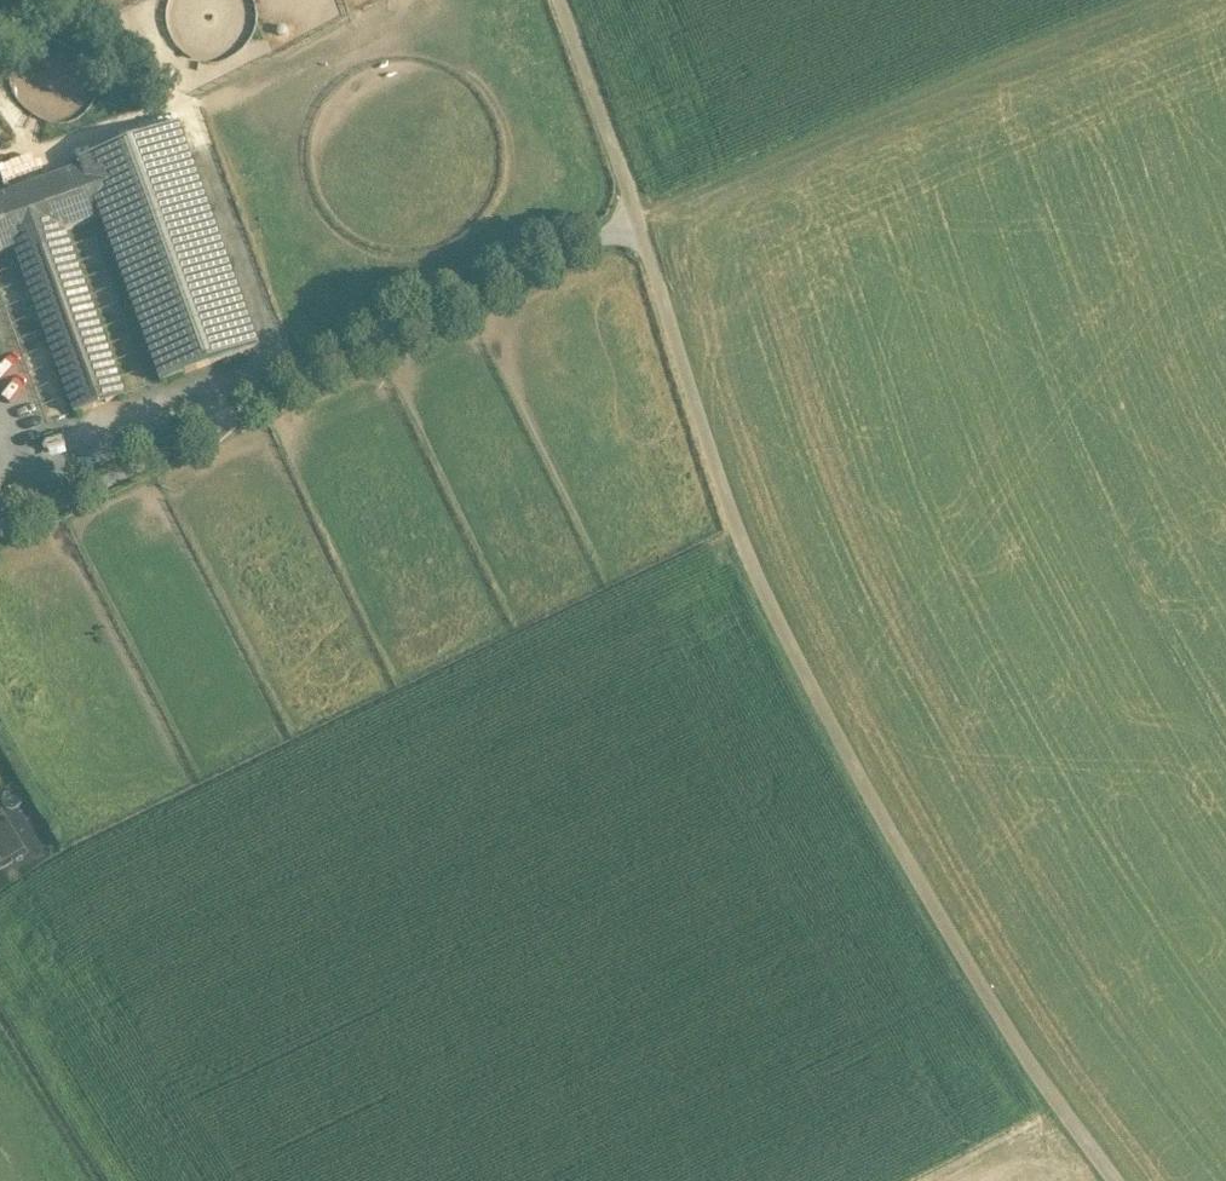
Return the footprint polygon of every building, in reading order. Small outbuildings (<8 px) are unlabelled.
[(178,126),(80,162),(83,169),(101,218),(161,383),(259,347),(178,126)] [(0,182),(31,172),(26,156),(0,164),(0,182)] [(0,199),(0,255),(15,250),(75,415),(124,396),(64,232),(101,218),(83,169),(0,199)]
